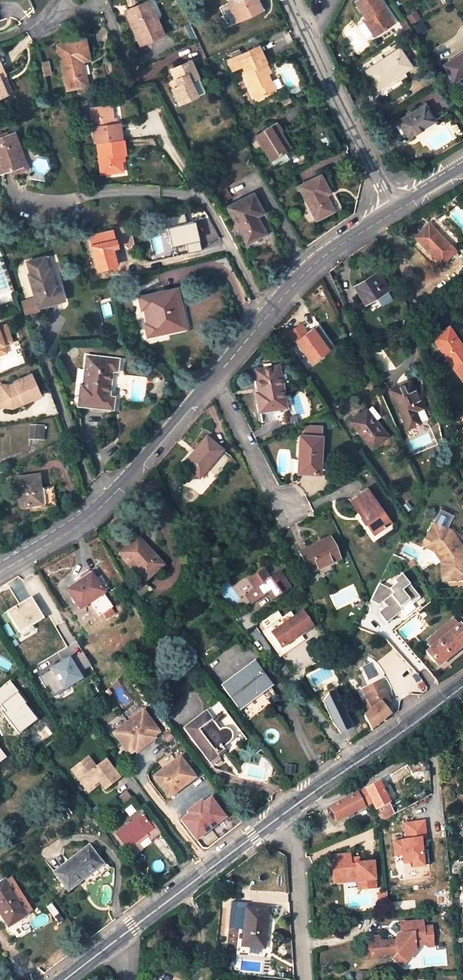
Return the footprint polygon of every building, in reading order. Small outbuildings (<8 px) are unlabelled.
[(231,3),(239,20),(259,11),(254,0),(230,0),(231,3)] [(355,1),(366,18),(363,20),(374,36),(392,25),(381,9),(383,8),(378,0),(357,0),(355,1)] [(156,19),(148,1),(146,2),(154,20),(156,19)] [(154,20),(146,2),(129,9),(133,18),(129,20),(133,30),(137,29),(140,34),(136,36),(140,45),(163,35),(156,19),(154,20)] [(228,5),(236,22),(239,20),(231,3),(228,5)] [(394,23),(383,8),(381,9),(392,25),(394,23)] [(415,12),(407,17),(411,24),(419,18),(415,12)] [(399,34),(410,27),(406,20),(401,23),(404,27),(397,32),(399,34)] [(85,40),(58,46),(67,89),(86,85),(81,61),(89,60),(85,40)] [(258,46),(238,55),(245,71),(243,72),(252,91),(259,87),(263,96),(273,91),(266,73),(264,68),(267,67),(258,46)] [(378,89),(411,66),(399,48),(383,59),(385,61),(382,63),(381,61),(366,71),(378,89)] [(444,65),(454,81),(462,75),(462,53),(444,65)] [(175,88),(172,90),(178,104),(196,96),(190,83),(198,79),(190,61),(171,70),(175,80),(178,86),(175,88)] [(11,92),(5,77),(0,80),(0,81),(6,94),(11,92)] [(252,91),(256,99),(263,96),(259,87),(252,91)] [(96,144),(121,141),(118,123),(112,124),(111,118),(116,117),(118,114),(117,107),(115,105),(89,109),(94,144),(96,144)] [(425,105),(398,122),(408,138),(435,121),(425,105)] [(277,123),(256,136),(271,159),(285,150),(274,135),(280,131),(281,130),(277,123)] [(285,150),(290,147),(280,131),(274,135),(285,150)] [(0,138),(0,163),(3,172),(11,169),(13,175),(30,169),(20,142),(18,143),(14,133),(0,138)] [(121,141),(96,144),(100,175),(121,172),(120,162),(119,156),(121,156),(124,156),(122,140),(121,141)] [(201,162),(196,167),(200,171),(205,165),(201,162)] [(321,175),(300,186),(316,219),(332,211),(324,195),(329,193),(321,175)] [(253,194),(227,207),(246,244),(265,234),(258,220),(256,221),(254,217),(256,216),(262,213),(253,194)] [(197,221),(168,224),(171,245),(187,243),(188,251),(200,249),(197,221)] [(437,232),(429,223),(427,225),(435,233),(437,232)] [(427,225),(415,237),(441,263),(455,249),(437,232),(435,233),(427,225)] [(113,232),(89,237),(98,271),(103,269),(114,266),(116,265),(111,249),(118,247),(113,232)] [(54,284),(50,269),(48,269),(44,257),(27,262),(30,275),(28,275),(38,307),(57,302),(52,285),(54,284)] [(135,262),(122,264),(123,275),(140,273),(135,262)] [(387,290),(389,288),(378,270),(352,286),(359,297),(361,295),(356,287),(377,274),(387,290)] [(377,274),(356,287),(361,295),(366,303),(387,290),(377,274)] [(177,289),(139,297),(142,309),(144,309),(148,324),(145,324),(148,337),(179,329),(174,308),(181,306),(177,289)] [(179,329),(185,328),(181,306),(174,308),(179,329)] [(3,345),(11,342),(6,325),(0,327),(0,346),(3,345)] [(297,342),(311,362),(316,359),(328,350),(313,329),(307,333),(301,325),(289,334),(295,343),(297,342)] [(455,337),(448,327),(446,328),(454,338),(455,337)] [(455,337),(454,338),(446,328),(433,337),(462,381),(462,348),(455,337)] [(108,398),(111,371),(116,372),(118,361),(89,358),(86,386),(84,386),(81,386),(78,407),(112,411),(113,399),(108,398)] [(257,394),(260,411),(285,407),(279,367),(257,370),(260,393),(257,394)] [(0,384),(0,401),(5,402),(5,407),(12,408),(19,405),(18,404),(22,402),(22,403),(39,396),(30,374),(13,382),(14,383),(8,386),(0,384)] [(411,382),(391,390),(407,429),(420,424),(414,411),(422,408),(411,382)] [(379,417),(371,406),(363,412),(371,423),(374,421),(379,417)] [(363,412),(350,422),(371,449),(387,437),(374,421),(371,423),(363,412)] [(41,427),(30,427),(29,439),(40,440),(41,427)] [(315,437),(322,438),(327,438),(328,428),(319,427),(315,430),(315,437)] [(302,461),(301,474),(320,475),(320,471),(321,461),(322,438),(315,437),(300,436),(299,461),(302,461)] [(207,438),(184,465),(199,478),(223,451),(207,438)] [(38,476),(17,479),(21,508),(42,506),(40,493),(38,476)] [(367,490),(350,501),(361,517),(362,518),(363,518),(364,518),(365,518),(368,523),(366,524),(373,535),(390,523),(367,490)] [(40,493),(42,506),(42,509),(56,507),(54,491),(40,493)] [(438,509),(432,523),(446,528),(452,515),(438,509)] [(360,518),(365,526),(366,524),(368,523),(365,518),(364,518),(363,518),(362,518),(361,517),(360,518)] [(424,541),(437,547),(447,559),(449,580),(462,578),(462,547),(452,533),(450,534),(445,532),(447,529),(446,528),(432,523),(424,541)] [(146,552),(148,549),(137,537),(135,539),(146,552)] [(135,539),(119,553),(144,582),(163,565),(148,549),(146,552),(135,539)] [(330,539),(299,553),(310,574),(339,560),(330,539)] [(424,541),(422,546),(434,551),(442,561),(444,580),(449,580),(447,559),(437,547),(424,541)] [(272,598),(288,586),(277,570),(267,578),(261,570),(247,580),(251,587),(251,590),(245,595),(252,603),(267,591),(272,598)] [(79,583),(68,590),(80,609),(90,602),(99,615),(103,613),(107,618),(114,614),(110,608),(111,607),(102,594),(104,593),(90,572),(78,581),(79,583)] [(411,603),(419,597),(401,575),(393,581),(396,584),(389,589),(379,584),(370,601),(379,606),(381,604),(383,603),(386,607),(384,608),(378,613),(387,623),(403,611),(400,608),(409,601),(411,603)] [(144,582),(133,591),(139,598),(150,589),(144,582)] [(31,598),(6,612),(19,633),(31,626),(44,619),(31,598)] [(268,631),(283,619),(277,611),(262,622),(268,631)] [(273,635),(282,647),(299,635),(311,626),(302,614),(294,619),(273,635)] [(268,631),(264,633),(277,651),(282,647),(273,635),(294,619),(290,615),(283,619),(268,631)] [(438,665),(462,644),(462,629),(459,624),(458,625),(453,620),(438,632),(443,638),(431,648),(426,652),(438,665)] [(19,633),(21,638),(34,630),(31,626),(19,633)] [(438,632),(427,642),(431,648),(443,638),(438,632)] [(277,651),(280,656),(303,640),(299,635),(282,647),(277,651)] [(92,664),(83,652),(71,658),(69,656),(48,668),(50,670),(38,677),(44,687),(47,685),(53,695),(82,679),(78,673),(92,664)] [(224,687),(223,688),(238,709),(269,686),(254,665),(224,687)] [(229,678),(221,684),(224,687),(232,681),(229,678)] [(0,688),(0,710),(19,734),(38,719),(26,703),(19,691),(10,681),(0,688)] [(354,697),(372,731),(385,721),(383,719),(390,715),(384,707),(390,702),(382,686),(375,690),(373,686),(364,690),(368,699),(363,702),(359,694),(354,697)] [(143,711),(113,734),(129,755),(135,751),(138,749),(139,751),(152,741),(151,739),(154,737),(159,733),(143,711)] [(206,712),(184,729),(210,763),(218,757),(216,753),(218,751),(216,749),(219,746),(221,749),(222,748),(223,749),(230,744),(232,740),(233,736),(232,733),(230,730),(227,729),(222,729),(220,731),(206,712)] [(218,757),(225,751),(223,749),(222,748),(221,749),(219,746),(216,749),(218,751),(216,753),(218,757)] [(402,748),(396,753),(399,756),(405,752),(402,748)] [(99,781),(101,784),(105,789),(119,778),(105,761),(96,768),(88,758),(79,765),(81,769),(75,774),(87,790),(99,781)] [(154,778),(169,798),(195,778),(179,758),(154,778)] [(429,765),(418,759),(406,766),(412,774),(420,773),(422,778),(430,777),(429,765)] [(79,765),(72,770),(75,774),(81,769),(79,765)] [(87,790),(89,793),(101,784),(99,781),(87,790)] [(372,803),(381,821),(395,814),(379,783),(365,790),(372,803)] [(330,808),(337,821),(372,803),(365,790),(330,808)] [(132,800),(125,792),(113,801),(119,810),(132,800)] [(211,795),(178,818),(194,842),(227,819),(211,795)] [(127,828),(117,836),(127,849),(127,848),(133,857),(142,850),(138,845),(148,837),(150,840),(160,834),(152,824),(149,826),(142,816),(130,825),(127,828)] [(412,868),(426,867),(422,835),(427,835),(425,820),(403,822),(405,839),(391,841),(393,857),(401,856),(402,864),(412,863),(412,868)] [(89,847),(55,873),(67,889),(87,874),(88,876),(103,864),(89,847)] [(331,855),(332,867),(335,866),(336,876),(346,875),(347,883),(358,882),(363,882),(364,890),(376,889),(374,862),(361,863),(352,864),(352,858),(351,853),(331,855)] [(333,876),(334,884),(347,883),(346,875),(336,876),(333,876)] [(0,885),(0,914),(8,927),(26,916),(5,882),(0,885)] [(379,900),(388,899),(387,891),(379,892),(379,900)] [(246,909),(243,946),(264,948),(268,911),(246,909)] [(401,934),(394,940),(380,941),(378,937),(365,938),(367,956),(389,955),(394,958),(398,953),(408,961),(414,953),(412,950),(415,946),(425,945),(428,947),(433,946),(432,927),(424,927),(423,921),(401,924),(401,934)] [(394,958),(404,965),(408,961),(398,953),(394,958)]
